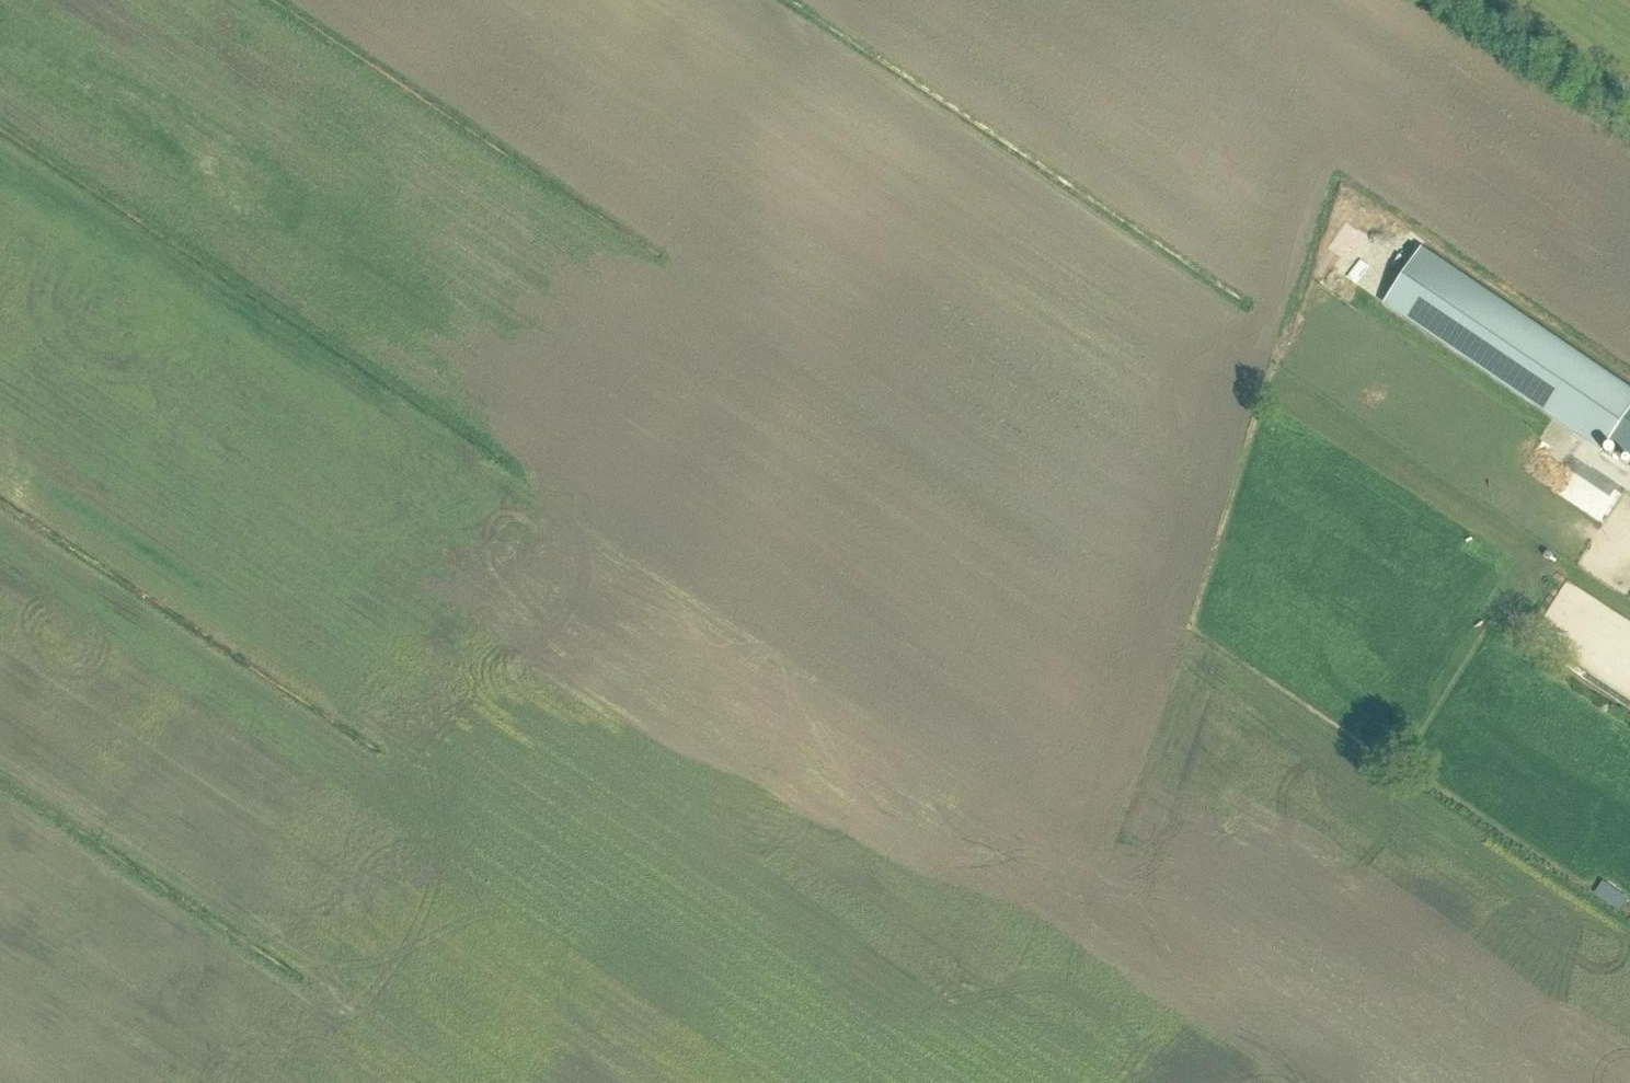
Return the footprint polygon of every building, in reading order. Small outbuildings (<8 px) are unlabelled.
[(1607,444),(1629,459),(1629,390),(1420,250),(1384,304),(1602,451),(1607,444)] [(1592,896),(1620,914),(1627,902),(1600,884),(1592,896)]
